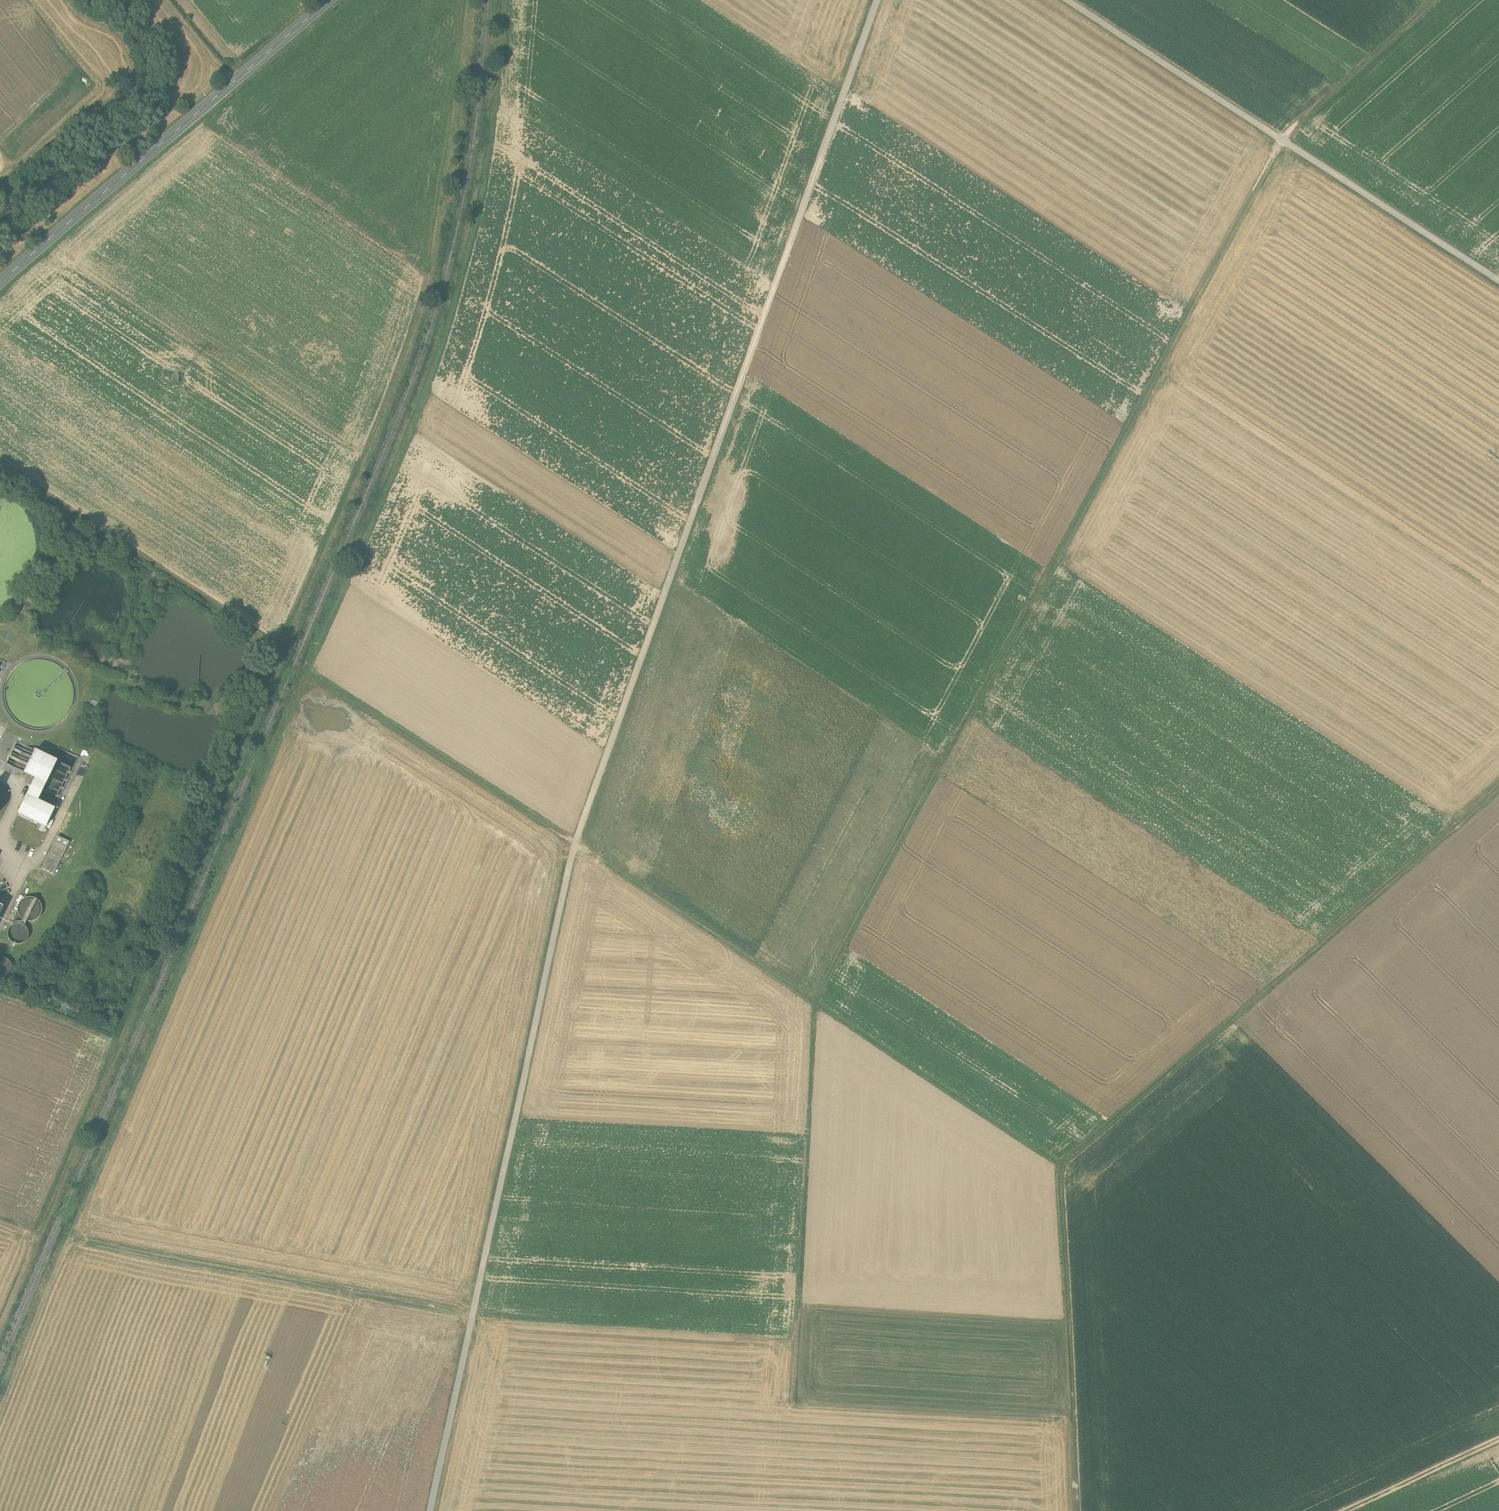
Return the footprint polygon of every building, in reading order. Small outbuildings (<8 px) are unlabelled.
[(10,758),(21,764),(29,749),(17,744),(10,758)] [(54,809),(38,800),(57,761),(35,750),(24,773),(35,778),(18,814),(45,827),(54,809)] [(57,837),(42,869),(54,875),(69,842),(57,837)] [(39,915),(40,909),(39,904),(35,900),(30,899),(24,901),(21,904),(19,910),(21,915),(25,919),(30,920),(35,919),(39,915)] [(27,939),(29,934),(27,929),(23,925),(18,924),(13,925),(9,929),(8,934),(9,939),(13,943),(18,945),(23,943),(27,939)]
